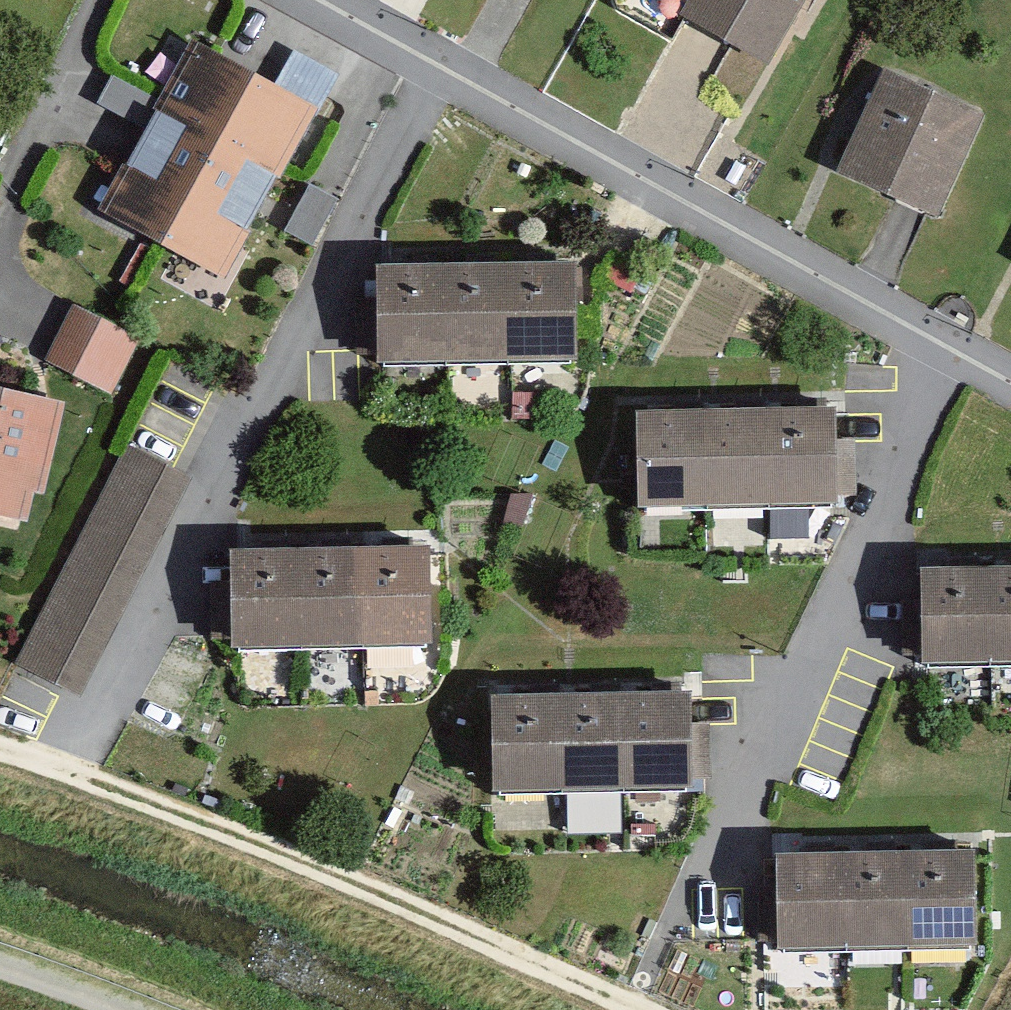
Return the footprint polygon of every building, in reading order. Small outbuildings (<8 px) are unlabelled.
[(826,0),(723,0),(695,51),(774,94),(826,0)] [(333,132),(204,64),(102,257),(231,324),(333,132)] [(943,258),(997,125),(899,86),(846,219),(943,258)] [(591,297),(382,302),(384,411),(594,406),(591,297)] [(152,358),(83,325),(49,394),(117,428),(152,358)] [(0,417),(0,549),(50,558),(71,429),(0,417)] [(847,429),(638,433),(640,542),(850,537),(847,429)] [(212,488),(152,456),(32,685),(92,717),(212,488)] [(927,591),(930,699),(1010,698),(1010,589),(927,591)] [(443,590),(233,595),(236,703),(445,699),(443,590)] [(707,724),(497,729),(500,837),(709,833),(707,724)] [(984,868),(775,873),(777,981),(987,976),(984,868)]
